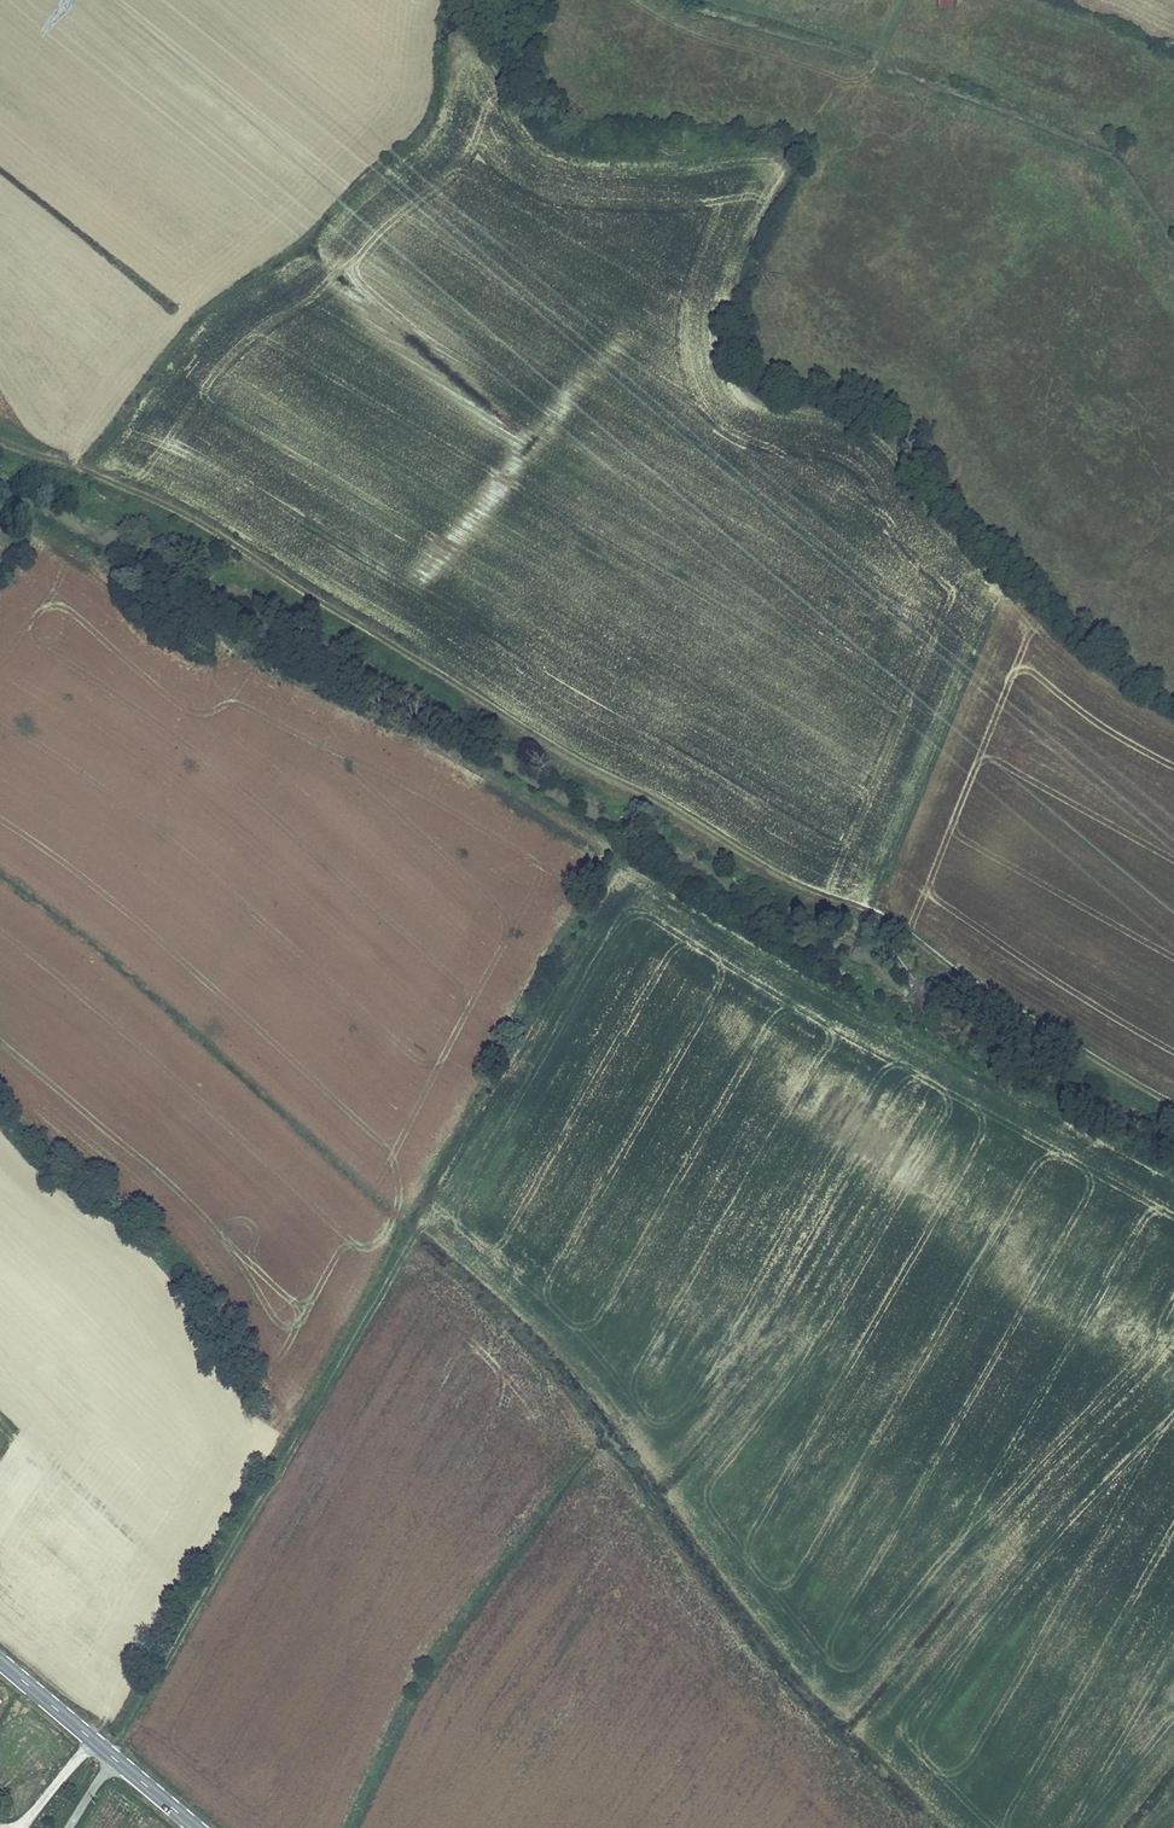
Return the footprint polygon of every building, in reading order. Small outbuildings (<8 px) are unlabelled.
[(939,10),(954,10),(953,0),(939,0),(939,10)]
